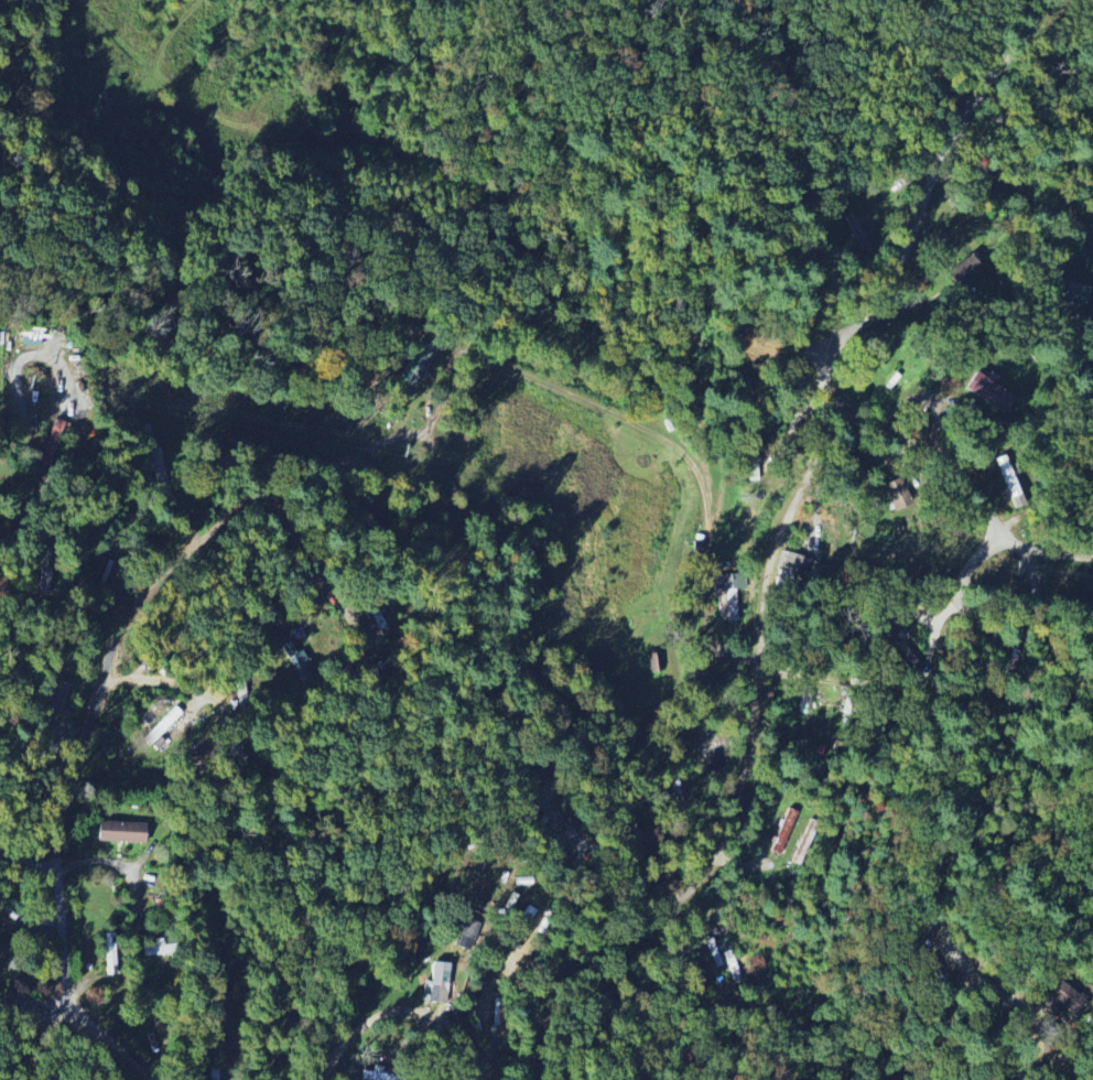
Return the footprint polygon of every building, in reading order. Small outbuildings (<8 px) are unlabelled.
[(872,246),(850,211),(842,216),(863,251),(872,246)] [(1089,287),(1065,281),(1060,303),(1084,309),(1089,287)] [(18,346),(36,346),(36,331),(19,330),(18,346)] [(412,397),(435,345),(418,337),(395,390),(412,397)] [(972,372),(962,392),(1005,414),(1015,395),(972,372)] [(42,463),(54,465),(62,422),(50,419),(42,463)] [(1014,509),(1024,505),(1003,456),(993,461),(1014,509)] [(775,571),(803,578),(808,558),(780,551),(775,571)] [(735,589),(725,590),(726,621),(736,621),(735,589)] [(379,634),(389,630),(377,602),(367,606),(379,634)] [(279,647),(295,669),(306,661),(290,639),(279,647)] [(669,777),(674,809),(683,807),(678,776),(669,777)] [(815,822),(807,820),(802,835),(787,831),(779,857),(802,864),(815,822)] [(94,842),(143,843),(143,823),(95,822),(94,842)] [(520,899),(510,894),(503,908),(513,913),(520,899)] [(112,933),(101,934),(104,975),(113,974),(112,933)] [(164,955),(162,938),(154,939),(154,947),(143,948),(144,957),(164,955)] [(447,963),(429,962),(427,1001),(445,1002),(447,963)] [(399,1074),(378,1074),(378,1072),(360,1071),(360,1079),(399,1079),(399,1074)]
